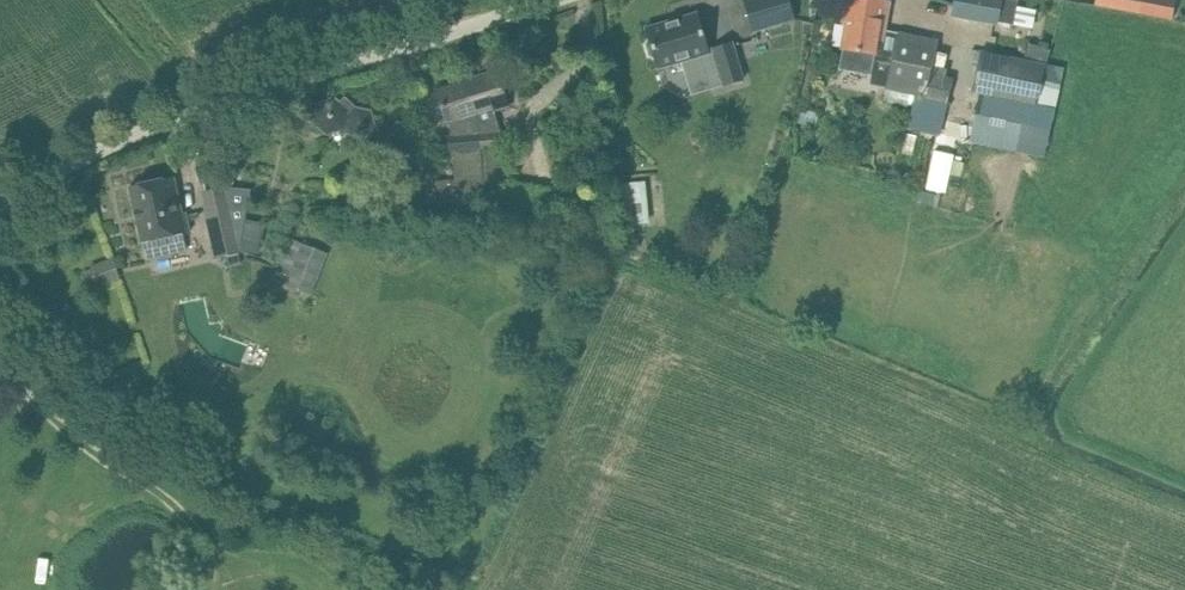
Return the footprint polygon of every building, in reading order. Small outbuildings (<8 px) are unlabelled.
[(754,31),(795,19),(789,0),(744,0),(754,31)] [(884,30),(889,1),(881,0),(850,0),(842,49),(845,49),(842,65),(872,70),(874,60),(892,63),(888,88),(924,97),(936,41),(898,33),(884,30)] [(953,16),(995,23),(996,22),(1013,25),(1018,0),(956,0),(953,16)] [(1095,5),(1150,15),(1152,0),(1095,0),(1095,5)] [(655,58),(658,68),(682,61),(687,76),(705,71),(709,82),(722,78),(724,85),(743,80),(732,43),(713,49),(708,51),(697,13),(646,28),(649,38),(646,44),(649,55),(655,58)] [(1022,57),(1046,62),(1050,48),(1027,43),(1022,57)] [(1036,104),(1045,64),(979,50),(971,91),(1036,104)] [(477,115),(486,205),(551,212),(573,221),(581,198),(559,189),(509,182),(507,148),(501,149),(500,132),(493,110),(507,105),(496,71),(466,80),(477,115)] [(436,90),(447,124),(444,132),(451,151),(456,153),(458,185),(397,189),(397,197),(486,205),(477,115),(466,80),(436,90)] [(347,108),(333,96),(315,102),(310,120),(325,132),(347,126),(350,133),(364,135),(373,124),(369,111),(355,108),(346,114),(347,108)] [(142,243),(190,232),(185,212),(182,213),(173,177),(130,187),(142,243)] [(626,184),(636,215),(656,209),(647,178),(626,184)] [(223,204),(211,207),(211,209),(222,258),(227,257),(239,255),(240,249),(246,219),(248,206),(251,192),(234,190),(220,188),(223,204)] [(246,219),(240,249),(256,252),(262,222),(246,219)] [(315,294),(332,252),(293,235),(275,277),(315,294)] [(96,262),(101,283),(124,278),(119,257),(96,262)]
